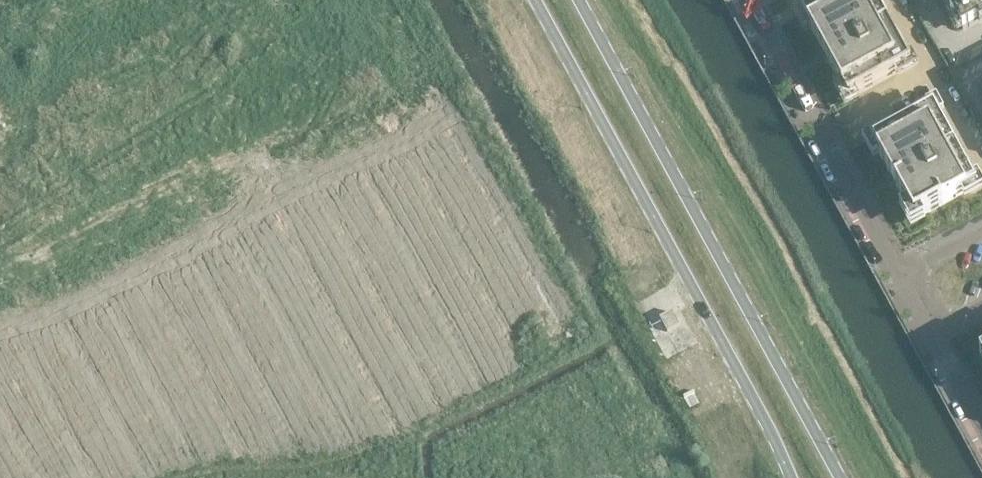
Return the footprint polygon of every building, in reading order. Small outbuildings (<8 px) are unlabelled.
[(875,0),(830,0),(802,15),(803,18),(805,17),(809,25),(808,26),(821,51),(819,52),(826,64),(828,63),(842,89),(844,88),(849,96),(847,97),(848,100),(911,65),(875,0)] [(954,18),(955,17),(962,30),(977,22),(979,26),(981,25),(981,0),(944,0),(954,18)] [(977,186),(934,107),(871,142),(872,144),(874,143),(878,150),(876,151),(890,176),(887,177),(893,187),(895,185),(906,206),(908,205),(910,209),(908,210),(909,211),(911,210),(915,217),(913,218),(914,220),(977,186)] [(673,314),(660,320),(668,334),(680,327),(673,314)]
